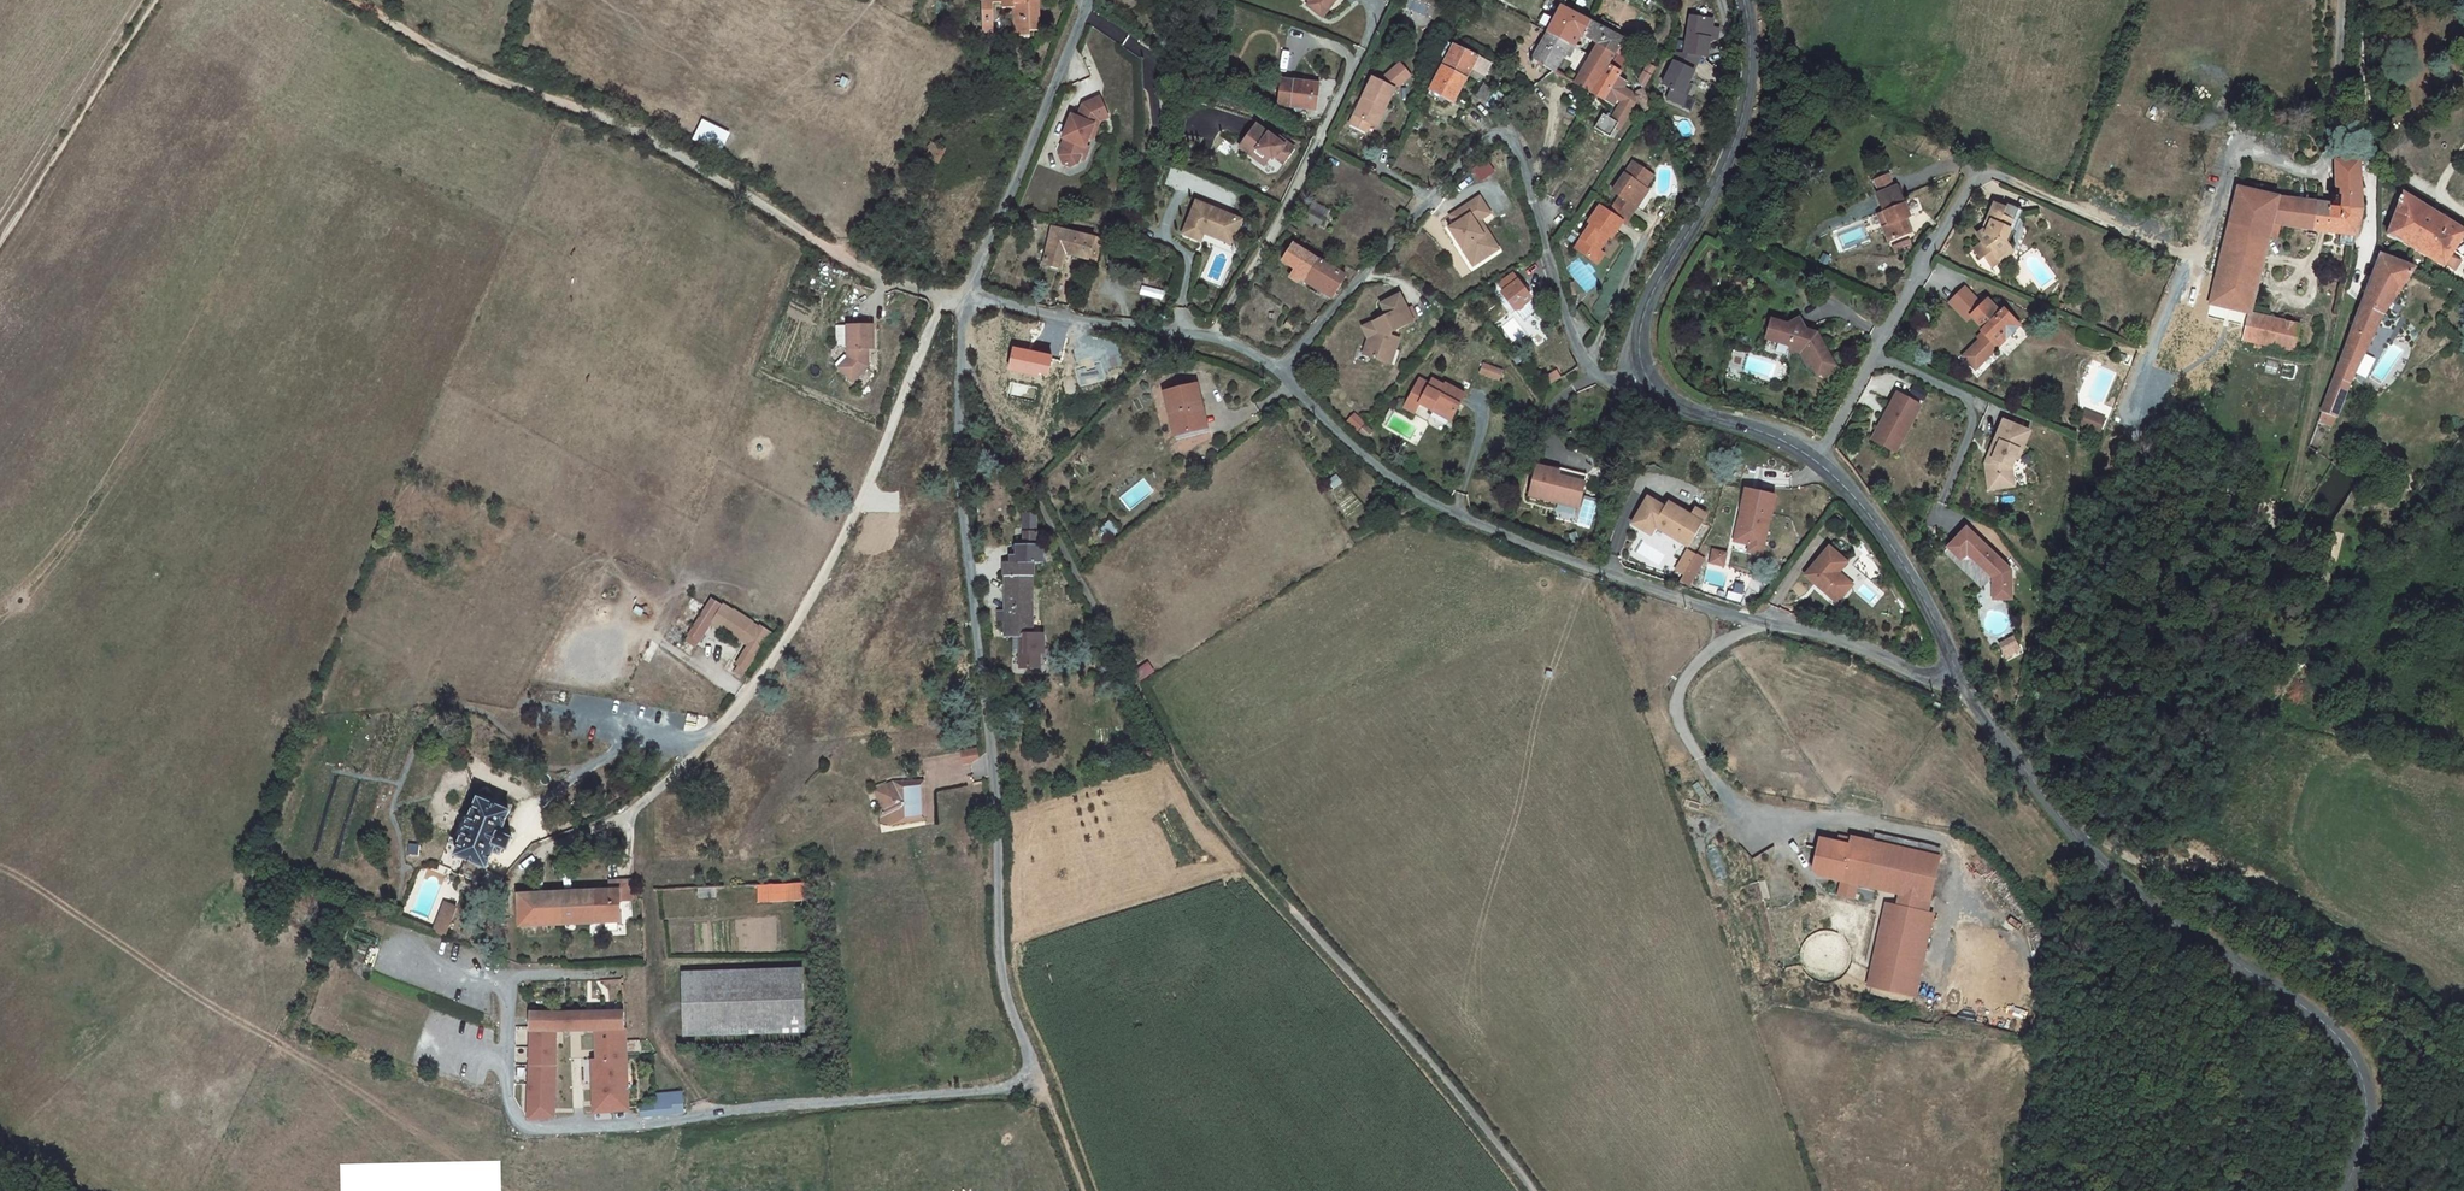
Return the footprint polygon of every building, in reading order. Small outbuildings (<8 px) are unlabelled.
[(986,2),(982,2),(982,21),(994,21),(993,4),(1002,4),(1003,9),(1014,9),(1015,37),(1030,36),(1030,31),(1041,31),(1040,0),(986,0),(986,2)] [(1310,1),(1308,5),(1323,16),(1335,0),(1311,0),(1310,1)] [(1549,32),(1570,43),(1571,43),(1575,34),(1580,37),(1583,39),(1584,36),(1583,35),(1590,22),(1561,7),(1549,32)] [(1685,49),(1685,54),(1697,56),(1702,56),(1707,57),(1710,38),(1712,28),(1713,21),(1691,17),(1685,49)] [(1590,22),(1583,35),(1584,36),(1588,38),(1598,44),(1599,43),(1613,54),(1614,55),(1616,52),(1619,54),(1621,49),(1623,51),(1629,42),(1624,39),(1617,35),(1608,31),(1612,24),(1601,19),(1598,26),(1590,22)] [(994,21),(982,21),(982,32),(994,32),(994,21)] [(1620,29),(1612,24),(1608,31),(1617,35),(1620,29)] [(1712,28),(1710,38),(1717,40),(1719,29),(1712,28)] [(1566,51),(1570,43),(1549,32),(1533,59),(1554,72),(1564,57),(1565,55),(1565,54),(1566,51)] [(1570,43),(1566,51),(1571,54),(1580,37),(1575,34),(1571,43),(1570,43)] [(1437,64),(1443,67),(1466,80),(1472,68),(1485,76),(1491,64),(1478,57),(1455,46),(1448,43),(1437,64)] [(1570,81),(1591,93),(1607,65),(1613,54),(1599,43),(1598,44),(1579,77),(1574,74),(1570,81)] [(1621,73),(1628,61),(1628,60),(1618,55),(1619,54),(1616,52),(1614,55),(1613,54),(1607,65),(1621,73)] [(1697,56),(1685,54),(1676,52),(1672,62),(1674,63),(1663,85),(1672,89),(1667,98),(1683,105),(1688,96),(1683,94),(1694,71),(1691,70),(1697,56)] [(1697,56),(1691,70),(1694,71),(1702,56),(1697,56)] [(1350,124),(1367,132),(1371,124),(1374,125),(1383,106),(1386,108),(1395,89),(1410,75),(1401,64),(1382,80),(1381,82),(1373,78),(1350,124)] [(1649,64),(1644,72),(1651,76),(1656,68),(1649,64)] [(1621,73),(1607,65),(1591,93),(1592,94),(1613,106),(1617,99),(1623,102),(1612,119),(1603,114),(1595,128),(1610,137),(1618,124),(1622,126),(1636,103),(1635,101),(1633,96),(1632,94),(1624,88),(1627,83),(1618,77),(1621,73)] [(1466,80),(1443,67),(1431,89),(1454,102),(1458,93),(1466,80)] [(1639,81),(1644,89),(1651,76),(1644,72),(1639,81)] [(1278,104),(1316,109),(1320,84),(1282,79),(1278,104)] [(1477,96),(1489,104),(1495,95),(1483,87),(1477,96)] [(1650,106),(1643,90),(1636,92),(1637,94),(1639,100),(1644,113),(1650,106)] [(1497,113),(1508,98),(1498,91),(1495,95),(1489,104),(1488,106),(1497,113)] [(1069,130),(1065,139),(1060,153),(1064,164),(1070,167),(1079,163),(1080,159),(1081,157),(1079,153),(1082,146),(1085,147),(1089,137),(1093,139),(1100,121),(1108,118),(1100,98),(1083,105),(1078,118),(1072,116),(1067,129),(1069,130)] [(693,140),(721,154),(731,133),(703,119),(693,140)] [(1256,124),(1240,146),(1253,156),(1255,152),(1263,158),(1265,155),(1269,158),(1276,158),(1283,163),(1295,148),(1280,137),(1277,140),(1256,124)] [(1080,159),(1084,161),(1089,148),(1085,147),(1082,146),(1079,153),(1081,157),(1080,159)] [(1255,152),(1253,156),(1264,164),(1269,158),(1265,155),(1263,158),(1255,152)] [(2331,205),(2322,204),(2317,231),(2340,234),(2356,236),(2362,209),(2360,160),(2336,161),(2337,198),(2332,197),(2331,205)] [(1621,197),(1613,208),(1629,219),(1637,208),(1633,206),(1642,193),(1653,177),(1633,163),(1613,192),(1621,197)] [(1873,180),(1879,193),(1893,187),(1888,174),(1873,180)] [(1876,194),(1883,211),(1888,224),(1883,226),(1889,241),(1910,232),(1904,219),(1910,216),(1897,185),(1893,187),(1879,193),(1876,194)] [(2238,188),(2230,222),(2270,232),(2272,222),(2280,224),(2317,231),(2322,204),(2278,198),(2240,189),(2238,188)] [(1642,193),(1633,206),(1637,208),(1645,195),(1642,193)] [(2387,235),(2403,243),(2444,267),(2446,264),(2452,254),(2463,237),(2463,231),(2403,193),(2400,202),(2387,235)] [(1449,229),(1473,266),(1499,250),(1481,220),(1491,214),(1480,197),(1451,216),(1456,224),(1449,229)] [(1196,201),(1183,233),(1200,240),(1204,232),(1206,228),(1229,237),(1237,217),(1196,201)] [(1313,202),(1304,217),(1320,226),(1329,210),(1313,202)] [(2017,214),(1995,204),(1988,220),(1991,222),(1986,233),(1983,231),(1978,235),(1983,243),(1975,249),(1982,259),(1985,256),(1993,266),(2001,260),(1999,257),(2010,248),(2008,244),(2005,241),(2016,217),(2017,214)] [(1609,213),(1600,207),(1589,223),(1591,225),(1586,231),(1581,239),(1588,245),(1582,254),(1597,264),(1604,255),(1599,251),(1609,237),(1611,239),(1623,223),(1609,213)] [(1609,213),(1623,223),(1625,224),(1629,219),(1613,208),(1609,213)] [(1883,226),(1888,224),(1883,211),(1878,214),(1883,226)] [(1242,219),(1237,217),(1229,237),(1206,228),(1204,232),(1232,244),(1242,219)] [(2021,219),(2016,217),(2005,241),(2008,244),(2010,242),(2021,219)] [(2250,313),(2269,236),(2270,232),(2230,222),(2210,303),(2248,314),(2250,315),(2250,313)] [(2269,236),(2276,237),(2280,224),(2272,222),(2270,232),(2269,236)] [(1097,261),(1103,239),(1094,236),(1093,237),(1052,228),(1043,265),(1062,270),(1066,253),(1097,261)] [(2356,236),(2340,234),(2338,242),(2341,245),(2354,247),(2356,236)] [(1588,245),(1581,239),(1574,249),(1582,254),(1588,245)] [(1347,277),(1293,243),(1282,261),(1295,269),(1322,286),(1319,290),(1333,298),(1347,277)] [(1999,257),(2001,260),(2013,251),(2010,248),(1999,257)] [(2381,254),(2322,412),(2336,417),(2349,385),(2365,353),(2383,315),(2415,267),(2381,254)] [(2452,254),(2446,264),(2456,270),(2462,261),(2452,254)] [(1298,281),(1300,278),(1319,290),(1322,286),(1295,269),(1290,277),(1298,281)] [(1502,293),(1515,310),(1531,299),(1512,275),(1501,284),(1506,290),(1502,293)] [(1369,338),(1363,354),(1384,362),(1389,348),(1395,351),(1399,339),(1390,336),(1393,328),(1398,330),(1414,322),(1400,295),(1382,304),(1387,316),(1376,321),(1363,327),(1369,338)] [(2020,326),(2004,310),(2000,313),(1987,300),(1971,315),(1972,316),(1984,329),(1981,332),(1985,336),(1981,340),(1981,339),(1969,351),(1981,363),(1997,348),(2012,334),(2020,326)] [(2273,347),(2279,320),(2250,313),(2250,315),(2248,314),(2242,339),(2273,347)] [(1835,366),(1819,338),(1814,336),(1811,331),(1806,330),(1800,317),(1787,324),(1781,322),(1776,341),(1791,345),(1790,350),(1801,353),(1808,366),(1812,364),(1818,375),(1821,373),(1831,368),(1835,366)] [(1766,338),(1776,341),(1781,322),(1771,319),(1766,338)] [(1285,326),(1294,331),(1298,325),(1289,320),(1285,326)] [(2300,325),(2279,320),(2273,347),(2294,352),(2300,325)] [(853,381),(868,366),(868,353),(865,353),(865,349),(868,349),(874,349),(874,325),(848,326),(848,358),(852,361),(842,371),(853,381)] [(2012,334),(1997,348),(2001,352),(2016,338),(2012,334)] [(1395,351),(1389,348),(1384,362),(1391,364),(1395,351)] [(1981,363),(1969,351),(1963,357),(1975,369),(1981,363)] [(2124,363),(2127,356),(2120,353),(2118,361),(2124,363)] [(852,361),(848,358),(839,368),(842,371),(852,361)] [(1560,367),(1566,375),(1578,367),(1572,358),(1560,367)] [(1482,362),(1478,373),(1500,382),(1504,371),(1482,362)] [(1831,368),(1821,373),(1824,377),(1833,372),(1831,368)] [(1435,404),(1433,406),(1453,417),(1466,395),(1446,383),(1444,385),(1433,379),(1430,384),(1419,379),(1404,407),(1415,413),(1420,404),(1423,397),(1435,404)] [(1194,385),(1165,392),(1175,436),(1202,430),(1197,410),(1200,409),(1194,385)] [(1885,416),(1877,430),(1901,443),(1921,405),(1897,393),(1887,411),(1890,412),(1887,417),(1885,416)] [(1420,404),(1451,421),(1453,417),(1433,406),(1435,404),(1423,397),(1420,404)] [(2099,431),(2104,420),(2086,412),(2081,424),(2099,431)] [(2030,433),(2004,422),(1991,453),(1996,455),(1992,464),(1986,465),(1988,478),(1998,477),(2001,480),(2002,489),(2015,488),(2012,469),(2016,460),(2019,452),(2022,452),(2030,433)] [(1901,443),(1877,430),(1872,439),(1896,452),(1901,443)] [(1996,455),(1991,453),(1986,465),(1992,464),(1996,455)] [(1586,480),(1571,476),(1572,471),(1561,468),(1560,472),(1537,465),(1529,495),(1579,508),(1586,480)] [(1572,471),(1571,476),(1586,480),(1587,474),(1572,471)] [(1998,477),(1988,478),(1989,491),(2002,489),(2001,480),(1998,477)] [(1741,515),(1735,541),(1750,544),(1754,546),(1756,539),(1765,541),(1771,517),(1776,497),(1746,490),(1742,510),(1746,511),(1745,516),(1741,515)] [(1688,546),(1702,522),(1669,503),(1666,508),(1648,498),(1636,518),(1642,522),(1639,528),(1651,535),(1655,527),(1688,546)] [(1706,515),(1696,510),(1691,516),(1702,522),(1706,515)] [(1642,522),(1636,518),(1633,524),(1639,528),(1642,522)] [(1966,528),(1948,548),(1961,560),(1967,554),(1977,564),(1979,562),(1984,567),(1982,569),(1993,579),(1993,600),(2011,600),(2011,584),(2011,578),(2002,569),(2005,566),(1966,528)] [(1756,539),(1754,546),(1750,544),(1748,551),(1762,555),(1765,541),(1756,539)] [(1833,543),(1829,547),(1837,554),(1841,550),(1833,543)] [(1033,585),(1034,563),(1044,563),(1039,545),(1017,545),(1017,556),(1011,555),(1011,562),(1004,562),(1004,612),(1002,612),(999,615),(999,622),(1004,622),(1004,631),(1015,631),(1015,634),(1028,635),(1028,622),(1029,622),(1029,609),(1032,609),(1032,592),(1029,592),(1029,585),(1032,585),(1033,585)] [(1835,576),(1838,572),(1847,562),(1837,554),(1829,547),(1805,575),(1837,603),(1850,588),(1835,576)] [(1675,571),(1694,581),(1706,559),(1686,549),(1675,571)] [(1714,551),(1711,562),(1723,565),(1725,559),(1720,557),(1721,553),(1714,551)] [(1838,572),(1835,576),(1850,588),(1853,585),(1838,572)] [(739,643),(753,622),(734,610),(734,611),(724,604),(711,624),(739,643)] [(761,627),(737,665),(738,665),(735,671),(743,676),(746,670),(747,671),(771,633),(761,627)] [(961,751),(964,764),(972,763),(979,758),(977,749),(961,751)] [(952,769),(962,767),(960,752),(949,754),(952,769)] [(922,780),(894,781),(883,786),(882,796),(881,796),(881,808),(882,819),(893,822),(898,816),(905,814),(905,817),(907,818),(908,818),(924,817),(923,810),(918,810),(918,805),(923,805),(922,780)] [(882,796),(883,786),(873,790),(881,808),(881,796),(882,796)] [(479,800),(510,812),(513,805),(482,792),(481,794),(476,792),(467,814),(465,813),(455,836),(457,837),(463,839),(479,800)] [(502,832),(510,812),(479,800),(463,839),(456,856),(466,860),(463,866),(482,880),(494,852),(501,855),(503,848),(509,850),(514,837),(502,832)] [(1851,840),(1839,837),(1838,843),(1819,839),(1818,847),(1812,870),(1817,875),(1843,881),(1844,876),(1857,879),(1856,884),(1900,894),(1929,901),(1939,857),(1851,838),(1851,840)] [(1857,879),(1844,876),(1843,881),(1856,884),(1857,879)] [(630,888),(630,880),(609,880),(609,888),(630,888)] [(1751,904),(1765,900),(1759,882),(1745,886),(1751,904)] [(759,901),(810,899),(809,883),(758,885),(759,901)] [(716,886),(698,887),(698,897),(717,897),(716,886)] [(594,891),(561,893),(562,924),(621,922),(619,890),(600,891),(601,896),(594,896),(594,891)] [(519,907),(543,925),(562,924),(561,893),(518,894),(519,907)] [(1929,901),(1900,894),(1897,906),(1927,913),(1929,901)] [(1897,906),(1888,904),(1870,986),(1912,996),(1931,914),(1927,913),(1897,906)] [(460,913),(448,906),(434,933),(447,939),(460,913)] [(521,930),(539,928),(521,914),(521,930)] [(681,972),(684,1036),(805,1031),(803,968),(681,972)] [(625,1020),(624,1015),(530,1015),(531,1049),(532,1120),(558,1119),(555,1034),(596,1034),(599,1061),(601,1079),(594,1080),(597,1115),(632,1111),(627,1050),(625,1020)] [(594,1080),(601,1079),(599,1061),(591,1061),(594,1080)] [(683,1104),(682,1092),(654,1095),(655,1104),(643,1105),(643,1108),(683,1104)] [(683,1104),(643,1108),(644,1117),(685,1113),(683,1104)]
